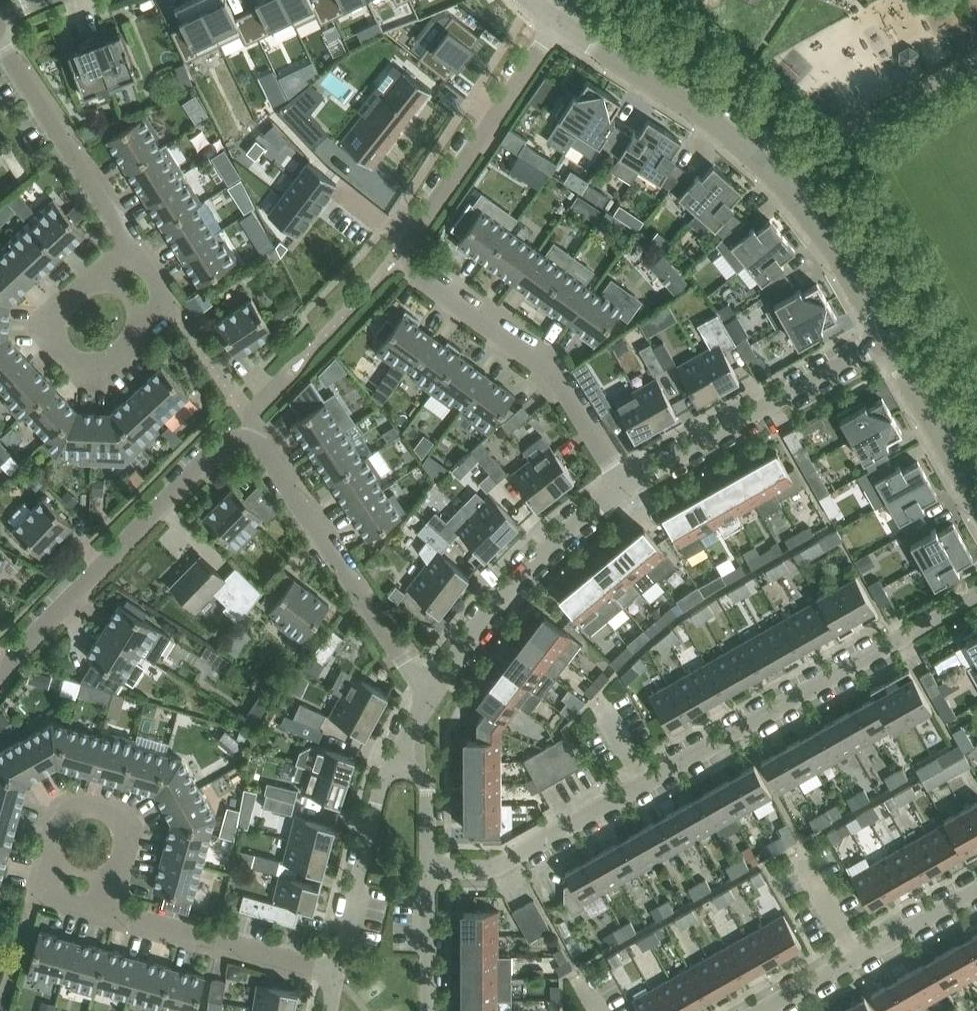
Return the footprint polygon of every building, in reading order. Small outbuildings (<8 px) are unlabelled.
[(170,31),(182,56),(196,50),(194,46),(215,35),(198,0),(186,0),(174,6),(180,18),(179,18),(182,25),(170,31)] [(215,35),(216,35),(236,25),(245,44),(258,37),(246,12),(234,18),(226,0),(198,0),(215,35)] [(246,12),(258,37),(271,31),(269,27),(291,16),(283,0),(255,0),(258,6),(246,12)] [(291,16),(312,6),(320,23),(333,17),(325,0),(283,0),(291,16)] [(333,17),(346,11),(344,6),(358,0),(325,0),(333,17)] [(480,15),(473,6),(468,10),(474,19),(480,15)] [(454,13),(420,55),(447,77),(455,66),(458,69),(476,47),(473,44),(481,34),(454,13)] [(377,21),(371,24),(375,34),(382,31),(377,21)] [(335,23),(323,29),(327,39),(340,33),(335,23)] [(106,36),(93,41),(110,87),(111,86),(110,85),(134,75),(135,77),(136,77),(129,59),(130,58),(128,53),(127,53),(120,33),(115,35),(115,36),(107,39),(106,36)] [(110,87),(93,41),(79,46),(81,50),(73,53),(72,51),(68,53),(75,73),(74,73),(76,79),(77,79),(84,97),(85,96),(84,94),(109,85),(109,87),(110,87)] [(907,43),(898,49),(898,61),(908,66),(918,60),(918,49),(907,43)] [(312,61),(299,67),(306,82),(317,73),(312,61)] [(397,129),(428,91),(404,71),(383,97),(379,94),(340,142),(371,167),(400,131),(397,129)] [(569,144),(603,91),(587,80),(577,95),(574,93),(566,105),(563,103),(555,115),(562,119),(549,139),(566,150),(570,144),(569,144)] [(620,101),(603,91),(569,144),(570,144),(590,156),(598,143),(608,149),(621,129),(612,123),(614,118),(610,116),(620,101)] [(293,96),(275,110),(310,146),(326,132),(308,112),(293,96)] [(125,169),(159,147),(153,139),(159,135),(145,114),(106,139),(116,155),(119,153),(127,166),(125,168),(125,169)] [(630,182),(639,169),(664,129),(647,119),(638,134),(634,131),(631,135),(621,129),(608,149),(619,156),(610,170),(630,182)] [(100,121),(81,129),(84,138),(104,131),(100,121)] [(680,140),(664,129),(639,169),(669,188),(684,169),(672,161),(675,157),(671,155),(680,140)] [(255,139),(250,146),(260,153),(265,146),(255,139)] [(517,153),(550,174),(551,172),(557,163),(544,156),(524,143),(517,153)] [(146,195),(177,176),(182,173),(164,144),(159,147),(125,169),(135,184),(138,182),(146,195)] [(250,146),(245,152),(255,159),(260,153),(250,146)] [(12,147),(2,153),(8,162),(18,156),(12,147)] [(518,155),(509,169),(537,187),(546,173),(518,155)] [(307,161),(293,179),(322,200),(327,193),(335,183),(307,161)] [(696,212),(727,177),(712,164),(701,177),(697,174),(694,178),(684,169),(669,188),(696,212)] [(233,165),(221,173),(228,184),(240,176),(233,165)] [(162,226),(200,201),(188,181),(183,185),(177,176),(146,195),(155,209),(152,211),(162,226)] [(742,190),(727,177),(696,212),(697,213),(688,222),(698,232),(708,223),(723,236),(740,219),(730,210),(733,206),(730,203),(742,190)] [(293,179),(280,195),(309,217),(317,208),(316,207),(322,200),(293,179)] [(18,192),(8,200),(16,208),(25,200),(18,192)] [(485,262),(509,229),(517,218),(483,193),(473,207),(479,211),(457,241),(472,252),(474,249),(487,258),(485,261),(485,262)] [(280,195),(267,213),(295,235),(309,217),(280,195)] [(249,197),(238,204),(244,213),(254,206),(249,197)] [(39,220),(32,226),(58,256),(59,256),(57,253),(68,243),(70,245),(84,233),(53,199),(35,216),(39,220)] [(201,203),(200,201),(162,226),(171,241),(174,239),(183,253),(213,233),(221,228),(204,201),(201,203)] [(455,209),(443,229),(455,236),(466,216),(455,209)] [(252,211),(240,219),(261,253),(274,246),(252,211)] [(745,264),(782,234),(769,219),(756,230),(753,227),(749,230),(740,219),(723,236),(745,264)] [(45,268),(58,256),(32,226),(28,222),(10,239),(14,243),(6,250),(31,277),(43,266),(45,268)] [(515,279),(536,249),(509,229),(485,262),(500,272),(502,269),(515,279)] [(219,242),(213,233),(183,253),(191,267),(188,269),(198,284),(237,260),(224,239),(219,242)] [(794,250),(782,234),(745,264),(767,291),(768,292),(788,278),(779,268),(783,265),(780,261),(794,250)] [(279,239),(275,245),(280,255),(288,246),(279,239)] [(541,301),(574,256),(554,241),(544,255),(536,249),(515,279),(528,288),(526,291),(541,301)] [(274,248),(267,252),(271,261),(279,257),(274,248)] [(31,277),(6,250),(0,256),(0,293),(8,302),(21,290),(19,288),(31,277)] [(662,255),(650,266),(673,292),(686,281),(662,255)] [(570,319),(592,289),(585,284),(594,272),(574,256),(541,301),(555,312),(557,309),(570,319)] [(794,290),(788,278),(768,292),(785,323),(826,300),(817,283),(801,292),(799,288),(794,290)] [(596,342),(616,314),(628,321),(642,301),(611,279),(603,290),(600,295),(592,289),(570,319),(583,328),(581,331),(596,342)] [(201,292),(188,300),(194,309),(207,301),(201,292)] [(8,302),(0,293),(0,319),(4,319),(5,303),(8,303),(8,302)] [(237,356),(238,355),(236,352),(249,343),(251,346),(273,331),(251,298),(214,323),(237,356)] [(836,318),(826,300),(785,323),(799,348),(812,340),(810,337),(822,330),(820,326),(836,318)] [(728,303),(717,311),(723,320),(734,312),(728,303)] [(407,366),(429,337),(415,327),(417,324),(402,313),(394,325),(386,319),(375,334),(383,340),(375,351),(395,365),(399,360),(407,366)] [(737,376),(722,349),(733,343),(733,344),(734,343),(723,323),(716,313),(706,319),(707,320),(704,323),(702,327),(702,332),(708,341),(707,342),(710,347),(697,354),(717,389),(738,377),(737,376)] [(19,349),(7,336),(0,343),(0,388),(1,388),(28,363),(17,352),(19,349)] [(735,342),(747,363),(757,357),(745,336),(735,342)] [(431,391),(458,354),(444,343),(442,346),(429,337),(407,366),(415,372),(412,377),(431,391)] [(649,343),(664,368),(674,362),(663,341),(652,347),(649,343)] [(664,368),(649,343),(638,349),(653,375),(664,368)] [(462,406),(484,377),(470,367),(472,364),(458,354),(431,391),(450,405),(454,400),(462,406)] [(717,389),(697,354),(676,366),(696,401),(717,389)] [(585,360),(572,369),(586,392),(598,384),(599,383),(585,360)] [(53,386),(41,373),(39,375),(28,363),(1,388),(8,396),(3,400),(20,418),(25,414),(24,413),(53,386)] [(161,366),(147,378),(149,381),(137,392),(162,419),(188,395),(161,366)] [(514,394),(499,383),(497,386),(484,377),(462,406),(470,412),(467,417),(487,432),(499,415),(507,405),(514,394)] [(656,378),(635,390),(655,425),(676,413),(656,378)] [(313,450),(343,430),(355,422),(349,425),(344,417),(348,415),(334,394),(323,402),(309,381),(291,399),(302,416),(291,423),(301,439),(304,437),(313,450)] [(379,382),(371,393),(381,404),(391,391),(379,382)] [(586,392),(601,415),(613,408),(598,384),(586,392)] [(76,411),(64,398),(62,400),(51,389),(54,387),(53,386),(24,413),(25,414),(46,437),(47,438),(76,411)] [(655,425),(635,390),(614,402),(633,436),(655,425)] [(162,419),(137,392),(125,403),(123,400),(110,412),(137,442),(136,443),(140,447),(159,430),(155,426),(162,419)] [(837,414),(851,438),(891,415),(882,398),(866,407),(864,403),(852,410),(850,406),(837,414)] [(507,405),(499,415),(505,419),(515,411),(507,405)] [(530,414),(522,405),(515,411),(505,419),(501,423),(509,432),(530,414)] [(92,452),(93,415),(77,415),(77,411),(76,411),(47,438),(46,437),(42,441),(56,456),(81,457),(81,451),(92,452)] [(137,442),(110,412),(109,412),(109,416),(93,415),(92,452),(125,453),(136,443),(137,442)] [(901,432),(891,415),(851,438),(868,469),(889,457),(883,447),(888,445),(886,441),(901,432)] [(329,481),(362,459),(361,457),(343,430),(313,450),(322,464),(319,466),(329,481)] [(0,440),(0,467),(14,454),(0,440)] [(489,472),(497,481),(508,471),(506,472),(479,442),(470,450),(470,451),(478,459),(489,472)] [(549,445),(530,460),(554,491),(573,476),(549,445)] [(793,452),(805,473),(815,467),(803,446),(793,452)] [(470,451),(464,457),(471,465),(478,459),(470,451)] [(787,470),(776,451),(775,451),(776,453),(758,463),(757,461),(756,461),(774,492),(777,499),(804,484),(794,466),(787,470)] [(351,507),(381,487),(375,478),(380,475),(366,454),(361,457),(362,459),(329,481),(339,495),(342,493),(351,507)] [(895,468),(889,457),(868,469),(886,501),(927,478),(917,461),(902,469),(899,465),(895,468)] [(535,506),(554,491),(530,460),(510,475),(535,506)] [(774,492),(756,461),(756,462),(757,464),(739,474),(738,472),(737,472),(755,503),(774,492)] [(829,492),(815,467),(805,473),(818,498),(829,492)] [(486,491),(497,481),(489,472),(478,482),(486,491)] [(755,503),(737,472),(738,474),(720,484),(719,482),(719,483),(736,514),(755,503)] [(936,495),(927,478),(886,501),(904,532),(925,520),(919,510),(923,507),(921,503),(936,495)] [(736,514),(719,483),(718,483),(719,485),(701,495),(700,493),(717,524),(723,534),(742,523),(736,514)] [(251,498),(271,518),(280,510),(279,509),(263,484),(250,497),(250,498),(251,498)] [(233,486),(231,488),(234,490),(223,501),(220,498),(201,518),(234,550),(258,526),(253,522),(261,514),(233,486)] [(400,516),(381,487),(351,507),(360,521),(357,522),(367,538),(400,516)] [(717,524),(700,493),(699,494),(700,496),(683,506),(682,504),(681,504),(704,545),(705,545),(705,543),(718,536),(713,527),(717,524)] [(489,494),(472,511),(501,539),(518,522),(489,494)] [(72,524),(43,496),(12,528),(41,556),(60,537),(57,534),(68,523),(70,526),(72,524)] [(704,545),(681,504),(682,506),(664,516),(663,514),(662,515),(679,546),(680,545),(686,556),(704,545)] [(483,556),(501,539),(472,511),(455,528),(435,511),(426,521),(450,542),(459,532),(483,556)] [(930,530),(925,520),(904,532),(922,563),(962,540),(952,523),(937,532),(935,528),(930,530)] [(468,574),(467,573),(440,553),(450,542),(426,521),(416,532),(425,539),(418,549),(427,562),(422,569),(453,593),(468,574)] [(809,526),(797,532),(801,540),(813,533),(809,526)] [(665,554),(643,527),(642,527),(643,529),(627,542),(626,541),(648,568),(665,554)] [(836,529),(825,535),(831,545),(841,539),(836,529)] [(801,540),(797,532),(785,539),(789,546),(801,540)] [(820,551),(831,545),(825,535),(814,541),(820,551)] [(972,557),(962,540),(922,563),(935,588),(948,580),(946,577),(959,570),(956,566),(972,557)] [(648,568),(626,541),(625,541),(627,543),(611,556),(609,554),(609,555),(632,582),(648,568)] [(814,541),(803,547),(809,557),(820,551),(814,541)] [(771,547),(759,554),(763,561),(775,554),(771,547)] [(798,563),(809,557),(803,547),(793,553),(798,563)] [(763,561),(759,554),(747,561),(751,568),(763,561)] [(632,582),(609,555),(608,555),(610,557),(594,570),(593,568),(592,568),(622,605),(639,591),(632,582)] [(224,578),(223,578),(200,556),(188,568),(190,570),(185,575),(183,573),(171,586),(194,608),(212,590),(226,604),(222,608),(238,623),(261,591),(247,577),(234,590),(222,579),(224,578)] [(782,559),(774,564),(779,574),(788,569),(782,559)] [(779,574),(774,564),(765,569),(771,579),(779,574)] [(622,605),(592,568),(592,569),(593,571),(578,584),(576,582),(606,619),(622,605)] [(734,568),(722,575),(726,582),(738,575),(734,568)] [(439,613),(453,593),(422,569),(407,588),(439,613)] [(816,596),(817,599),(835,630),(839,636),(859,625),(858,624),(853,627),(849,618),(857,614),(862,623),(877,614),(855,574),(816,596)] [(714,589),(726,582),(722,575),(710,582),(699,588),(704,595),(714,589)] [(328,604),(307,588),(305,591),(293,581),(295,579),(293,577),(269,609),(278,616),(274,621),(300,641),(328,604)] [(867,584),(879,605),(890,599),(878,578),(867,584)] [(745,581),(736,586),(742,595),(750,591),(745,581)] [(606,619),(576,582),(575,583),(577,584),(561,597),(560,596),(559,597),(589,633),(606,619)] [(405,592),(395,584),(387,594),(397,602),(405,592)] [(697,586),(687,592),(693,602),(704,596),(697,586)] [(742,595),(736,586),(728,590),(733,600),(742,595)] [(114,617),(105,631),(139,653),(153,662),(170,635),(161,630),(141,618),(145,612),(146,612),(146,611),(126,599),(126,600),(127,600),(123,606),(119,603),(111,616),(114,617)] [(817,599),(799,609),(816,641),(835,630),(817,599)] [(676,613),(682,609),(678,602),(670,607),(660,616),(665,622),(676,613)] [(707,603),(699,608),(705,618),(713,612),(707,603)] [(705,618),(699,608),(690,614),(696,623),(705,618)] [(799,609),(780,620),(798,651),(816,641),(799,609)] [(543,614),(542,615),(544,616),(531,632),(530,631),(529,632),(567,660),(580,643),(543,614)] [(649,636),(665,622),(660,616),(643,630),(649,636)] [(780,620),(761,631),(779,662),(798,651),(780,620)] [(342,637),(331,628),(312,654),(323,662),(342,637)] [(670,629),(662,635),(670,644),(677,637),(670,629)] [(976,629),(963,637),(973,654),(976,661),(976,632),(976,629)] [(643,641),(649,636),(643,630),(637,635),(627,645),(633,651),(643,641)] [(94,643),(86,655),(123,679),(132,684),(143,666),(135,661),(139,653),(105,631),(97,645),(94,643)] [(761,631),(742,641),(760,673),(779,662),(761,631)] [(567,660),(529,632),(531,633),(518,650),(516,648),(516,649),(554,678),(567,660)] [(670,644),(662,635),(655,642),(662,650),(670,644)] [(742,641),(724,652),(741,683),(760,673),(742,641)] [(623,660),(633,651),(627,645),(617,654),(623,660)] [(554,678),(516,649),(517,651),(505,667),(503,665),(503,666),(541,695),(554,678)] [(724,652),(705,663),(723,694),(741,683),(724,652)] [(646,665),(638,657),(631,664),(639,672),(646,665)] [(976,661),(966,667),(976,686),(976,661)] [(79,681),(115,691),(121,682),(91,663),(79,681)] [(723,694),(705,663),(686,673),(704,705),(723,694)] [(541,695),(503,666),(504,668),(492,684),(490,683),(518,705),(519,704),(529,712),(541,695)] [(330,689),(341,695),(376,714),(387,692),(341,668),(330,689)] [(931,709),(908,669),(889,680),(889,681),(894,678),(899,687),(890,692),(885,682),(870,691),(873,697),(891,728),(892,731),(931,709)] [(919,675),(931,696),(941,690),(929,669),(919,675)] [(602,670),(593,680),(599,686),(608,676),(602,670)] [(686,673),(667,684),(685,715),(704,705),(686,673)] [(590,696),(599,686),(593,680),(583,691),(590,696)] [(518,705),(490,683),(490,684),(491,685),(479,701),(477,700),(476,701),(486,708),(476,722),(499,729),(518,705)] [(667,684),(648,695),(666,726),(685,715),(667,684)] [(568,689),(561,697),(566,701),(578,710),(579,708),(585,701),(568,689)] [(364,735),(376,714),(341,695),(329,716),(364,735)] [(873,697),(861,704),(855,707),(873,739),(891,728),(873,697)] [(307,723),(315,727),(319,728),(325,714),(299,702),(293,717),(307,723)] [(855,707),(848,711),(836,718),(854,749),(873,739),(855,707)] [(310,738),(315,727),(307,723),(293,717),(289,716),(285,726),(310,738)] [(836,718),(824,725),(817,729),(834,760),(854,749),(836,718)] [(56,765),(67,726),(51,722),(22,738),(40,770),(54,762),(56,765)] [(499,760),(499,729),(476,722),(476,738),(464,738),(464,739),(466,739),(466,760),(464,760),(499,760)] [(90,771),(100,735),(67,726),(56,765),(73,770),(74,766),(90,771)] [(817,729),(811,732),(798,739),(816,771),(834,760),(817,729)] [(239,730),(236,739),(243,741),(246,732),(239,730)] [(122,783),(132,745),(134,745),(135,739),(111,732),(109,738),(100,735),(90,771),(106,775),(105,778),(122,783)] [(565,735),(554,741),(571,771),(581,765),(565,735)] [(22,738),(0,751),(0,774),(27,782),(27,781),(26,778),(40,770),(22,738)] [(798,739),(786,746),(780,750),(797,781),(816,771),(798,739)] [(571,771),(554,741),(544,747),(560,777),(571,771)] [(354,756),(316,744),(315,746),(310,744),(299,750),(295,763),(297,764),(309,767),(347,779),(354,756)] [(154,792),(165,754),(134,745),(132,745),(122,783),(123,783),(124,780),(138,784),(137,787),(154,792)] [(958,745),(947,751),(953,760),(964,754),(958,745)] [(560,777),(544,747),(533,753),(550,783),(560,777)] [(780,750),(773,754),(760,761),(778,792),(797,781),(780,750)] [(937,757),(942,766),(953,760),(947,751),(937,757)] [(550,783),(533,753),(523,759),(532,776),(539,789),(550,783)] [(166,805),(198,787),(181,758),(165,754),(154,792),(155,793),(158,791),(166,805)] [(964,754),(953,760),(959,770),(969,764),(964,754)] [(931,773),(942,766),(937,757),(926,763),(931,773)] [(499,782),(499,760),(464,760),(464,761),(466,761),(466,781),(464,781),(464,782),(499,782)] [(948,776),(959,770),(953,760),(942,766),(948,776)] [(921,779),(931,773),(926,763),(915,769),(921,779)] [(347,779),(309,767),(297,764),(293,778),(304,782),(301,790),(340,802),(347,779)] [(753,765),(741,772),(735,775),(752,807),(771,796),(753,765)] [(942,766),(931,773),(937,782),(948,776),(942,766)] [(901,767),(892,772),(898,782),(906,777),(901,767)] [(898,782),(892,772),(883,777),(889,787),(898,782)] [(926,788),(937,782),(931,773),(921,779),(926,788)] [(22,799),(27,782),(0,774),(0,809),(14,813),(19,798),(22,799)] [(735,775),(728,779),(716,786),(733,817),(752,807),(735,775)] [(539,789),(532,776),(525,781),(532,793),(539,789)] [(265,793),(295,800),(297,789),(266,781),(263,793),(265,793)] [(500,803),(499,782),(464,782),(466,782),(466,803),(464,803),(500,803)] [(910,784),(902,789),(908,799),(916,794),(910,784)] [(716,786),(703,793),(697,797),(714,828),(733,817),(716,786)] [(214,816),(198,787),(166,805),(174,819),(171,821),(171,822),(210,832),(214,816)] [(863,789),(855,794),(860,803),(869,799),(863,789)] [(908,799),(902,789),(893,794),(899,804),(908,799)] [(295,800),(265,793),(262,806),(291,813),(295,800)] [(860,803),(855,794),(846,798),(852,808),(860,803)] [(697,797),(690,801),(678,807),(696,839),(714,828),(697,797)] [(241,799),(239,809),(251,813),(254,803),(241,799)] [(944,822),(962,853),(966,860),(976,853),(976,844),(976,842),(976,841),(976,800),(943,819),(944,822)] [(500,827),(500,803),(464,803),(464,804),(466,804),(466,827),(464,827),(464,828),(474,828),(474,837),(473,837),(473,838),(501,838),(501,837),(499,837),(499,828),(501,828),(501,827),(500,827)] [(873,805),(864,810),(870,820),(878,815),(873,805)] [(678,807),(665,815),(659,818),(677,849),(696,839),(678,807)] [(0,809),(0,845),(9,847),(13,830),(10,829),(14,813),(0,809)] [(826,810),(817,815),(822,825),(831,820),(826,810)] [(870,820),(864,810),(856,815),(861,825),(870,820)] [(334,825),(333,825),(295,815),(289,839),(328,849),(334,825)] [(822,825),(817,815),(808,820),(814,830),(822,825)] [(659,818),(652,822),(640,829),(658,860),(677,849),(659,818)] [(201,865),(210,832),(171,822),(166,839),(170,840),(165,855),(201,865)] [(944,822),(926,833),(944,864),(962,853),(944,822)] [(222,824),(219,835),(234,839),(236,828),(222,824)] [(835,827),(826,832),(832,842),(840,837),(835,827)] [(640,829),(628,836),(621,840),(639,871),(658,860),(640,829)] [(926,833),(907,843),(925,874),(944,864),(926,833)] [(780,836),(771,841),(777,850),(786,846),(780,836)] [(322,872),(328,849),(289,839),(283,862),(322,872)] [(621,840),(615,843),(602,850),(620,881),(639,871),(621,840)] [(777,850),(771,841),(763,845),(768,855),(777,850)] [(925,874),(907,843),(889,854),(906,885),(925,874)] [(4,863),(1,862),(5,847),(9,848),(9,847),(0,845),(0,879),(4,863)] [(602,850),(590,857),(583,861),(601,892),(620,881),(602,850)] [(276,873),(279,859),(254,852),(251,866),(276,873)] [(889,854),(870,864),(887,896),(906,885),(889,854)] [(188,911),(191,899),(201,865),(165,855),(161,871),(158,870),(153,888),(167,892),(164,904),(188,911)] [(742,857),(734,862),(739,872),(748,867),(742,857)] [(583,861),(577,864),(564,872),(570,882),(563,886),(563,902),(571,915),(586,907),(583,902),(601,892),(583,861)] [(739,872),(734,862),(725,867),(731,877),(739,872)] [(870,864),(850,875),(868,906),(887,896),(870,864)] [(755,885),(764,880),(758,870),(749,875),(755,885)] [(319,884),(280,874),(274,898),(313,908),(319,884)] [(705,878),(696,883),(701,893),(710,888),(705,878)] [(693,898),(701,893),(696,883),(687,888),(688,889),(679,895),(683,903),(693,898)] [(729,887),(720,892),(726,902),(734,897),(729,887)] [(726,902),(720,892),(712,897),(717,907),(726,902)] [(239,909),(294,924),(299,909),(243,893),(239,909)] [(533,899),(522,905),(539,934),(550,928),(533,899)] [(667,899),(658,905),(664,915),(673,909),(667,899)] [(539,934),(522,905),(512,911),(529,940),(539,934)] [(664,915),(658,905),(650,909),(656,919),(664,915)] [(691,908),(682,913),(688,923),(697,918),(691,908)] [(461,934),(497,934),(497,911),(498,911),(498,910),(461,910),(461,911),(463,911),(463,934),(461,934)] [(688,923),(682,913),(674,918),(680,928),(688,923)] [(783,914),(764,924),(781,956),(800,945),(783,914)] [(630,921),(620,926),(626,936),(635,931),(630,921)] [(764,924),(745,935),(763,966),(781,956),(764,924)] [(626,936),(620,926),(612,931),(616,938),(618,940),(626,936)] [(62,978),(71,943),(56,938),(57,935),(39,930),(27,974),(50,981),(52,975),(62,978)] [(654,930),(645,935),(650,945),(659,940),(654,930)] [(612,931),(602,936),(606,943),(616,938),(612,931)] [(972,936),(965,940),(976,961),(976,933),(972,936)] [(497,956),(497,934),(461,934),(461,935),(463,935),(463,955),(461,955),(461,956),(497,956)] [(650,945),(645,935),(636,939),(642,949),(650,945)] [(745,935),(726,946),(744,977),(763,966),(745,935)] [(959,943),(946,950),(964,981),(976,974),(976,961),(965,940),(959,943)] [(95,987),(105,948),(88,944),(87,947),(71,943),(62,978),(72,981),(70,986),(94,993),(96,987),(95,987)] [(726,946),(707,956),(725,988),(744,977),(726,946)] [(553,951),(560,964),(567,960),(560,947),(553,951)] [(127,996),(137,961),(121,956),(122,953),(105,948),(95,987),(96,987),(127,996)] [(946,950),(934,957),(927,961),(945,992),(964,981),(946,950)] [(616,951),(607,956),(612,966),(621,961),(616,951)] [(497,956),(461,956),(463,956),(463,977),(461,977),(509,977),(509,956),(497,956)] [(707,956),(688,967),(706,998),(725,988),(707,956)] [(571,967),(567,960),(560,964),(555,966),(559,974),(571,967)] [(160,1005),(171,967),(154,962),(153,965),(137,961),(127,996),(160,1005)] [(927,961),(921,964),(909,971),(926,1003),(945,992),(927,961)] [(186,971),(185,974),(171,970),(172,967),(171,967),(160,1005),(182,1010),(195,1010),(204,976),(186,971)] [(543,967),(532,967),(532,976),(543,976),(543,967)] [(706,998),(688,967),(669,978),(687,1009),(706,998)] [(896,978),(890,982),(906,1010),(912,1010),(926,1003),(909,971),(896,978)] [(509,977),(461,977),(461,978),(463,978),(463,998),(461,998),(461,999),(509,999),(509,977)] [(225,980),(211,978),(208,999),(221,1002),(225,980)] [(650,989),(663,1010),(684,1010),(687,1009),(669,978),(650,989)] [(883,986),(871,993),(881,1010),(906,1010),(890,982),(883,986)] [(254,1007),(279,1010),(294,1010),(297,989),(257,983),(254,1007)] [(550,985),(550,999),(559,998),(558,985),(550,985)] [(631,999),(638,1010),(663,1010),(650,989),(631,999)] [(851,1004),(845,1007),(847,1010),(872,1010),(863,997),(851,1004)] [(559,998),(550,999),(550,1010),(559,1010),(559,998)] [(461,999),(461,1000),(463,1000),(463,1010),(509,1010),(509,999),(461,999)]
